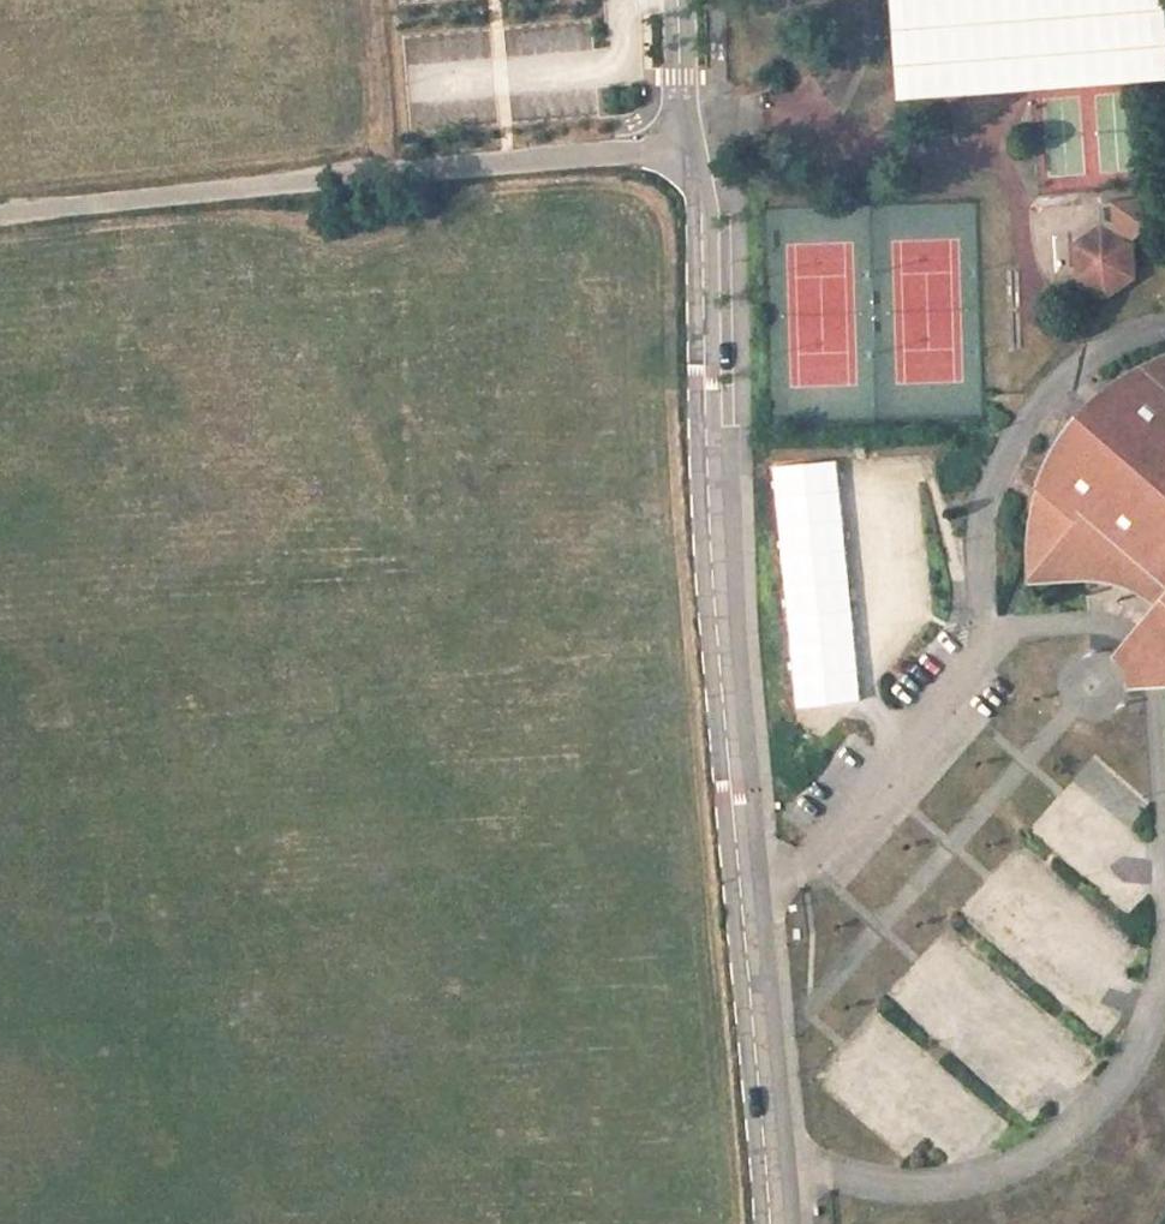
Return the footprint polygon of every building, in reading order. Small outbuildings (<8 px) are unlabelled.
[(1151,0),(914,0),(921,81),(1048,70),(1093,66),(1156,63),(1151,0)] [(1093,66),(1048,70),(1049,82),(1094,78),(1093,66)] [(1101,224),(1101,227),(1078,246),(1080,282),(1107,297),(1134,277),(1131,241),(1132,238),(1134,238),(1145,222),(1143,201),(1097,205),(1099,224),(1101,224)] [(1070,573),(1092,572),(1110,573),(1131,580),(1140,584),(1157,594),(1159,606),(1164,606),(1164,362),(1158,365),(1140,374),(1122,386),(1106,399),(1086,418),(1073,435),(1065,446),(1055,465),(1049,477),(1042,497),(1037,518),(1035,531),(1033,552),(1033,576),(1070,573)]
